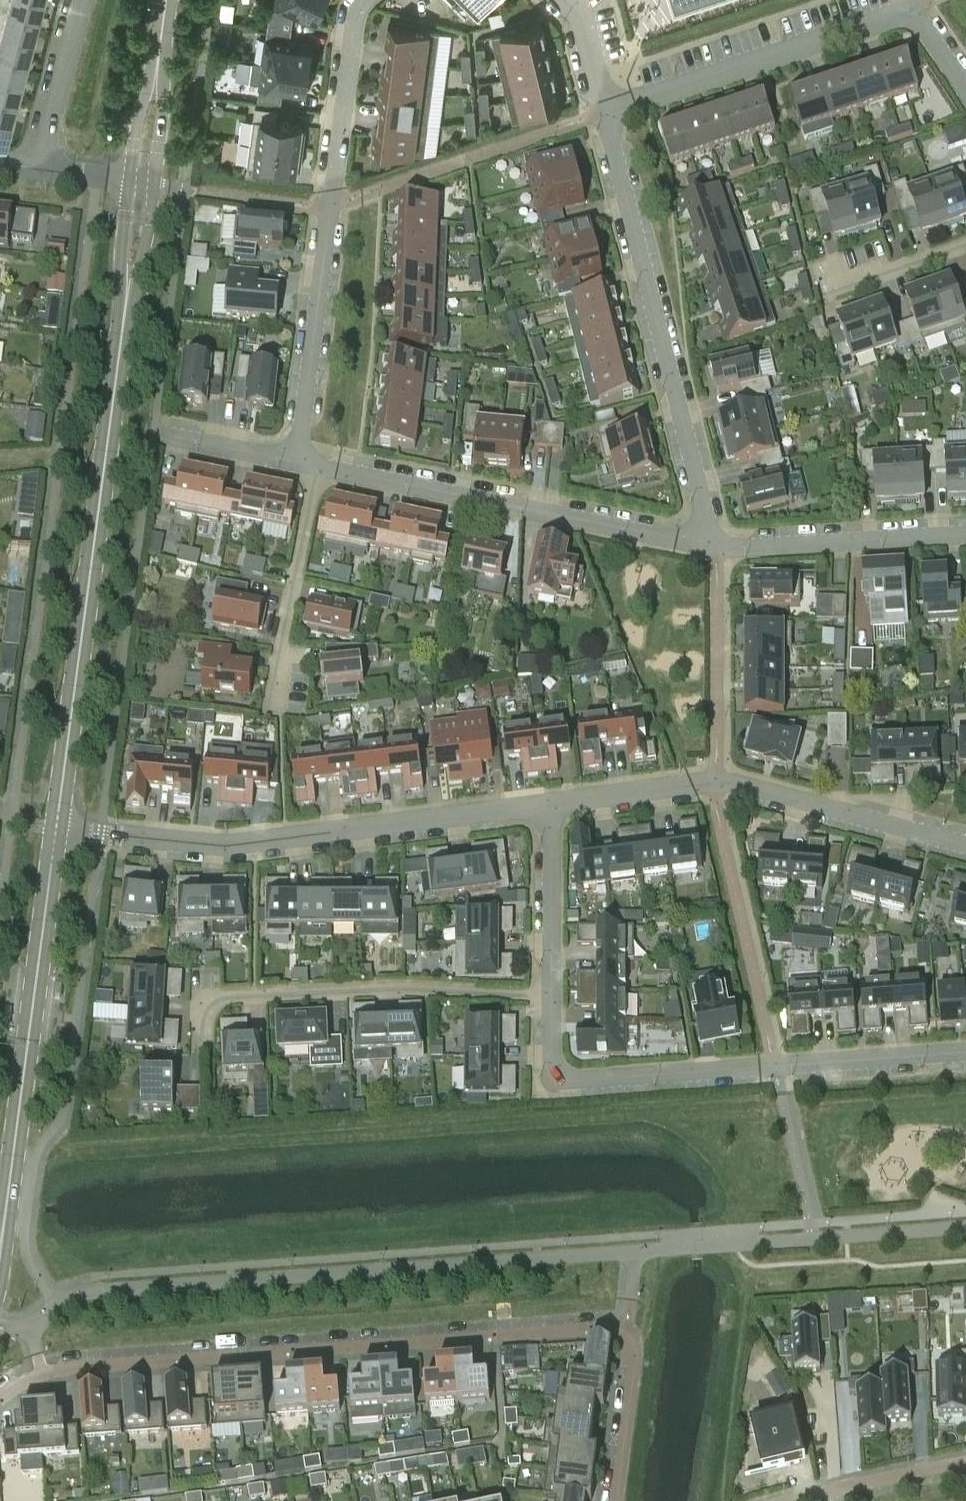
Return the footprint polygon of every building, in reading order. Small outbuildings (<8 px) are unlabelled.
[(37,15),(41,0),(0,0),(0,5),(37,15)] [(268,27),(292,30),(294,14),(316,23),(326,0),(325,0),(273,0),(272,4),(270,13),(268,27)] [(465,17),(477,5),(480,8),(488,0),(449,0),(465,17)] [(699,0),(672,0),(674,8),(699,0)] [(234,4),(221,2),(219,16),(233,17),(234,4)] [(32,36),(37,15),(0,5),(0,27),(32,36)] [(505,24),(502,12),(489,15),(492,27),(505,24)] [(542,30),(540,24),(501,33),(501,34),(492,36),(497,57),(546,45),(545,40),(546,40),(543,30),(542,30)] [(388,25),(385,45),(391,46),(389,57),(402,59),(436,63),(439,33),(430,31),(388,25)] [(27,57),(32,36),(0,27),(0,50),(27,57)] [(266,38),(263,63),(310,69),(314,45),(290,42),(292,30),(268,27),(266,38)] [(547,51),(546,45),(497,57),(502,79),(551,67),(550,61),(551,61),(548,51),(547,51)] [(476,48),(477,61),(486,60),(485,47),(476,48)] [(21,78),(27,57),(0,50),(0,72),(21,78)] [(888,62),(877,66),(881,79),(889,102),(918,92),(905,51),(886,58),(888,62)] [(462,67),(471,66),(470,53),(461,54),(462,67)] [(382,68),(380,87),(432,93),(436,63),(402,59),(389,57),(388,69),(382,68)] [(239,60),(236,79),(260,83),(258,99),(281,103),(283,91),(307,94),(310,69),(263,63),(253,61),(253,62),(239,60)] [(487,73),(486,60),(477,61),(478,73),(487,73)] [(864,65),(846,71),(860,111),(889,102),(881,79),(877,66),(866,69),(864,65)] [(472,79),(471,66),(462,67),(463,79),(472,79)] [(508,100),(556,88),(555,82),(556,82),(554,72),(552,72),(551,67),(502,79),(508,100)] [(835,95),(824,98),(832,121),(860,111),(846,71),(829,77),(835,95)] [(15,99),(21,78),(0,72),(0,95),(15,99)] [(928,87),(933,100),(942,97),(937,84),(928,87)] [(832,121),(824,98),(812,102),(806,85),(788,91),(801,131),(802,131),(805,140),(835,130),(832,121)] [(380,87),(378,105),(383,106),(381,117),(394,119),(428,123),(432,93),(380,87)] [(562,109),(556,88),(508,100),(513,121),(522,119),(546,113),(546,114),(556,111),(562,109)] [(479,92),(480,104),(489,104),(488,91),(479,92)] [(741,98),(754,137),(775,130),(762,91),(756,93),(756,92),(746,96),(747,96),(741,98)] [(10,120),(15,99),(0,95),(0,117),(10,120)] [(734,144),(754,137),(741,98),(736,100),(735,99),(726,102),(726,103),(721,105),(734,144)] [(489,104),(480,104),(481,117),(490,116),(489,104)] [(700,112),(713,150),(734,144),(721,105),(715,107),(715,106),(705,109),(706,110),(700,112)] [(255,106),(250,143),(303,149),(305,131),(302,130),(302,125),(276,122),(278,109),(255,106)] [(465,110),(466,123),(475,122),(474,109),(465,110)] [(679,119),(692,158),(713,150),(700,112),(695,114),(694,113),(685,116),(685,117),(679,119)] [(4,141),(10,120),(0,117),(0,141),(4,141)] [(375,128),(372,148),(393,150),(414,153),(424,154),(428,123),(394,119),(381,117),(380,129),(375,128)] [(692,158),(679,119),(658,126),(660,132),(659,132),(662,142),(663,141),(671,165),(692,158)] [(476,134),(475,122),(466,123),(467,135),(476,134)] [(910,125),(898,129),(901,138),(913,134),(910,125)] [(889,142),(901,138),(898,129),(886,133),(889,142)] [(300,168),(303,149),(250,143),(246,178),(269,181),(270,169),(296,172),(297,167),(300,168)] [(852,145),(840,149),(843,158),(855,154),(852,145)] [(768,153),(771,162),(784,158),(781,149),(768,153)] [(831,162),(843,158),(840,149),(828,153),(831,162)] [(527,168),(533,193),(579,181),(573,157),(550,162),(547,151),(524,157),(527,168)] [(813,156),(800,160),(805,174),(818,170),(813,156)] [(739,163),(742,172),(755,168),(752,159),(739,163)] [(730,176),(742,172),(739,163),(727,167),(730,176)] [(361,167),(350,166),(350,177),(360,177),(361,167)] [(931,187),(946,230),(964,224),(963,220),(965,219),(965,214),(959,194),(965,192),(965,177),(963,168),(929,180),(932,187),(931,187)] [(846,192),(859,236),(877,230),(876,227),(880,225),(873,200),(885,197),(877,169),(864,173),(868,185),(846,192)] [(699,177),(702,186),(714,182),(711,173),(699,177)] [(690,190),(702,186),(699,177),(687,181),(690,190)] [(585,205),(579,181),(533,193),(539,217),(542,227),(565,222),(562,211),(585,205)] [(778,197),(788,195),(785,183),(775,185),(778,197)] [(929,236),(946,230),(931,187),(909,195),(905,183),(892,187),(902,214),(914,210),(923,235),(927,233),(929,236)] [(414,192),(414,200),(424,200),(425,188),(414,192)] [(690,217),(693,226),(737,211),(729,188),(720,191),(679,205),(684,219),(690,217)] [(841,241),(859,236),(846,192),(824,198),(822,192),(809,195),(816,217),(828,214),(835,239),(840,237),(841,241)] [(788,195),(778,197),(781,210),(791,208),(788,195)] [(438,226),(438,225),(439,201),(424,200),(414,200),(396,199),(395,214),(402,215),(402,224),(438,226)] [(0,211),(0,247),(9,248),(10,238),(34,241),(37,215),(0,211)] [(696,235),(690,238),(695,251),(745,234),(737,211),(693,226),(696,235)] [(464,226),(474,225),(472,212),(463,213),(464,226)] [(257,247),(283,249),(285,223),(236,218),(234,245),(233,257),(256,260),(257,247)] [(544,238),(550,262),(597,251),(591,227),(567,232),(565,222),(542,227),(544,238)] [(448,226),(438,225),(438,226),(402,224),(401,234),(395,234),(394,248),(447,250),(448,226)] [(466,238),(475,237),(474,225),(464,226),(466,238)] [(790,244),(799,242),(796,229),(787,232),(790,244)] [(705,262),(709,272),(752,257),(745,234),(695,251),(699,264),(705,262)] [(802,254),(799,242),(790,244),(792,256),(802,254)] [(66,245),(50,243),(48,255),(65,257),(66,245)] [(446,274),(447,250),(394,248),(393,262),(400,262),(400,272),(446,274)] [(603,275),(597,251),(550,262),(556,287),(559,298),(582,292),(579,281),(603,275)] [(760,279),(752,257),(709,272),(712,281),(705,283),(710,296),(760,279)] [(187,260),(186,272),(197,273),(208,274),(210,263),(187,260)] [(471,274),(480,273),(479,260),(469,262),(471,274)] [(227,317),(276,322),(279,292),(257,290),(259,274),(231,271),(227,317)] [(445,298),(446,274),(400,272),(399,282),(393,282),(392,296),(445,298)] [(473,287),(482,286),(480,273),(471,274),(473,287)] [(801,290),(810,288),(807,276),(798,278),(801,290)] [(49,277),(47,293),(64,295),(66,279),(49,277)] [(724,317),(768,302),(760,279),(710,296),(715,310),(721,308),(724,317)] [(927,285),(945,335),(965,327),(965,303),(960,305),(951,281),(946,283),(945,279),(927,285)] [(911,347),(945,335),(927,285),(910,291),(911,295),(906,297),(915,321),(903,325),(911,347)] [(813,300),(810,288),(801,290),(803,303),(813,300)] [(564,301),(569,322),(618,310),(617,305),(618,305),(615,295),(614,295),(613,289),(573,298),(573,299),(564,301)] [(46,316),(40,315),(39,329),(60,332),(65,298),(49,296),(46,316)] [(444,322),(445,298),(392,296),(392,310),(398,310),(398,320),(434,321),(434,322),(444,322)] [(507,314),(505,302),(493,304),(496,317),(507,314)] [(776,325),(768,302),(724,317),(727,326),(721,328),(726,343),(767,329),(767,328),(776,325)] [(899,351),(911,347),(903,325),(892,329),(883,305),(878,306),(877,303),(859,309),(874,352),(896,345),(899,351)] [(487,320),(485,307),(475,308),(477,321),(487,320)] [(853,360),(874,352),(859,309),(842,315),(843,319),(838,321),(847,345),(835,349),(843,371),(855,366),(853,360)] [(520,325),(525,324),(528,323),(524,310),(516,313),(520,325)] [(620,316),(618,310),(569,322),(575,343),(623,331),(622,326),(623,326),(621,316),(620,316)] [(502,319),(503,325),(515,321),(514,315),(502,319)] [(444,322),(434,322),(434,321),(398,320),(398,330),(391,330),(390,345),(434,346),(448,346),(448,322),(444,322)] [(246,332),(238,331),(237,339),(245,340),(246,332)] [(575,343),(580,365),(629,352),(627,347),(628,347),(626,337),(625,337),(623,331),(575,343)] [(531,342),(535,355),(544,352),(540,340),(531,342)] [(544,352),(535,355),(539,367),(548,364),(544,352)] [(630,358),(629,352),(580,365),(585,386),(634,374),(633,368),(634,368),(631,358),(630,358)] [(180,402),(207,405),(210,379),(222,380),(225,357),(212,356),(185,353),(180,402)] [(524,370),(533,367),(529,355),(520,358),(524,370)] [(387,356),(384,378),(424,384),(424,385),(434,386),(437,363),(427,362),(427,361),(387,356)] [(740,387),(743,399),(765,394),(771,393),(767,380),(762,381),(756,356),(711,367),(717,393),(740,387)] [(274,412),(279,363),(252,360),(239,359),(237,382),(249,383),(247,409),(274,412)] [(508,371),(507,385),(538,388),(532,373),(508,371)] [(449,374),(448,387),(457,387),(458,375),(449,374)] [(634,374),(585,386),(590,407),(600,405),(639,395),(634,374)] [(384,378),(381,400),(421,405),(424,385),(424,384),(384,378)] [(545,384),(549,396),(557,393),(554,381),(545,384)] [(448,387),(446,399),(456,400),(457,387),(448,387)] [(36,389),(34,408),(46,409),(48,391),(36,389)] [(854,389),(841,392),(849,420),(861,417),(854,389)] [(561,405),(557,393),(549,396),(553,408),(561,405)] [(774,429),(765,394),(743,399),(746,411),(721,418),(722,422),(718,423),(723,442),(774,429)] [(418,427),(421,405),(381,400),(378,422),(418,427)] [(551,426),(544,404),(537,404),(535,426),(539,427),(539,424),(551,426)] [(502,424),(503,424),(503,417),(480,415),(480,409),(467,408),(464,437),(477,438),(474,464),(498,466),(502,424)] [(45,418),(33,416),(30,440),(42,442),(45,418)] [(445,417),(444,430),(453,431),(454,418),(445,417)] [(416,449),(418,427),(378,422),(375,444),(416,449)] [(605,464),(612,462),(612,461),(653,451),(647,428),(621,434),(618,422),(596,428),(605,464)] [(525,426),(503,424),(502,424),(498,466),(521,468),(525,426)] [(537,447),(550,448),(552,426),(551,426),(539,424),(539,427),(537,447)] [(565,427),(552,426),(550,448),(563,450),(565,427)] [(758,457),(761,469),(782,464),(774,429),(723,442),(727,460),(731,459),(732,464),(758,457)] [(452,444),(453,431),(444,430),(442,443),(452,444)] [(933,449),(934,473),(947,472),(949,498),(953,497),(954,501),(965,500),(965,447),(947,448),(947,443),(933,443),(934,449),(933,449)] [(897,451),(897,459),(898,458),(901,504),(920,503),(919,500),(924,499),(923,473),(934,473),(933,449),(897,451)] [(659,474),(653,451),(612,461),(612,462),(619,489),(634,485),(633,480),(659,474)] [(875,460),(875,453),(862,454),(863,477),(875,476),(877,502),(882,502),(882,506),(901,504),(898,458),(897,459),(875,460)] [(782,464),(761,469),(764,481),(741,487),(747,513),(806,498),(800,474),(791,476),(788,463),(782,464)] [(175,514),(197,519),(206,475),(184,470),(180,490),(169,488),(165,505),(176,507),(175,514)] [(37,490),(39,475),(23,478),(22,488),(37,490)] [(231,518),(234,501),(224,499),(228,479),(206,475),(197,519),(219,523),(220,516),(231,518)] [(231,518),(264,525),(271,488),(249,484),(245,504),(234,501),(231,518)] [(271,488),(264,525),(265,525),(288,530),(291,530),(294,513),(289,512),(293,493),(271,488)] [(324,544),(346,549),(355,505),(333,501),(329,520),(324,519),(320,536),(325,537),(324,544)] [(369,547),(380,549),(383,532),(373,529),(377,511),(377,510),(355,505),(346,549),(368,554),(369,547)] [(387,513),(377,511),(373,529),(383,532),(387,513)] [(380,549),(411,556),(412,556),(420,519),(398,514),(394,534),(383,532),(380,549)] [(412,556),(411,556),(410,563),(433,567),(434,560),(446,562),(449,545),(438,543),(442,523),(420,519),(412,556)] [(492,550),(493,545),(471,541),(464,575),(476,578),(472,596),(503,602),(508,581),(501,580),(507,553),(492,550)] [(564,563),(568,547),(540,541),(529,595),(557,600),(559,591),(573,594),(574,589),(580,591),(584,572),(578,571),(579,566),(564,563)] [(177,562),(187,565),(191,550),(181,548),(177,562)] [(191,550),(187,565),(198,567),(201,553),(191,550)] [(243,572),(253,574),(257,560),(247,557),(243,572)] [(257,560),(253,574),(263,577),(267,562),(257,560)] [(904,565),(864,567),(866,603),(871,602),(872,626),(874,626),(905,624),(907,624),(904,565)] [(329,581),(339,583),(342,568),(332,566),(329,581)] [(935,567),(922,568),(925,622),(961,620),(960,601),(960,593),(948,593),(946,570),(935,571),(935,567)] [(342,568),(339,583),(349,585),(353,571),(342,568)] [(778,578),(751,578),(751,603),(800,603),(801,578),(793,578),(793,573),(778,573),(778,578)] [(259,630),(262,630),(265,618),(262,617),(264,605),(244,601),(247,588),(219,582),(216,596),(220,597),(214,624),(258,633),(259,630)] [(392,601),(402,603),(406,589),(396,586),(392,601)] [(406,589),(402,603),(412,606),(416,591),(406,589)] [(7,612),(23,614),(25,597),(9,595),(7,612)] [(391,601),(372,597),(369,608),(389,613),(391,601)] [(833,609),(833,621),(846,621),(847,598),(833,598),(833,609)] [(311,610),(308,610),(305,625),(308,625),(307,629),(319,632),(319,635),(333,638),(334,635),(354,639),(361,606),(338,602),(337,605),(317,601),(316,607),(312,606),(311,610)] [(516,629),(515,609),(505,607),(501,626),(516,629)] [(745,625),(745,648),(785,648),(785,649),(792,649),(792,625),(745,625)] [(835,646),(835,648),(845,648),(845,633),(835,633),(835,646)] [(4,655),(17,656),(17,649),(5,647),(4,655)] [(233,651),(201,648),(199,663),(206,664),(202,690),(251,696),(254,668),(231,665),(233,651)] [(328,665),(321,665),(323,688),(327,687),(329,701),(356,698),(359,698),(358,684),(364,683),(362,664),(379,662),(378,650),(326,648),(328,665)] [(785,670),(785,649),(785,648),(745,648),(745,670),(785,670)] [(845,663),(845,648),(835,648),(834,663),(845,663)] [(874,652),(851,651),(851,673),(873,673),(874,652)] [(615,659),(605,660),(606,674),(617,673),(615,659)] [(540,660),(518,660),(518,678),(540,678),(540,660)] [(604,661),(579,668),(580,679),(605,676),(604,661)] [(785,692),(785,670),(745,670),(745,692),(785,692)] [(834,676),(834,691),(844,691),(844,676),(834,676)] [(920,678),(920,694),(932,694),(932,678),(920,678)] [(544,697),(542,679),(531,680),(533,698),(544,697)] [(508,685),(494,687),(496,698),(509,697),(508,685)] [(478,690),(479,702),(491,701),(490,688),(478,690)] [(844,706),(844,691),(834,691),(833,706),(844,706)] [(785,714),(785,692),(745,692),(745,714),(785,714)] [(421,709),(432,708),(431,697),(420,698),(421,709)] [(902,702),(904,710),(916,708),(914,700),(902,702)] [(9,714),(11,703),(0,701),(0,713),(9,714)] [(393,701),(381,703),(382,710),(394,709),(393,701)] [(892,713),(904,710),(902,702),(891,705),(892,713)] [(382,710),(381,703),(369,704),(370,712),(382,710)] [(189,711),(188,724),(204,726),(205,713),(189,711)] [(643,713),(611,717),(614,745),(628,743),(631,763),(656,760),(654,744),(646,745),(643,713)] [(214,726),(215,714),(206,714),(205,725),(214,726)] [(458,718),(459,724),(465,781),(482,779),(480,763),(491,761),(486,714),(458,718)] [(330,717),(318,719),(320,727),(332,725),(330,717)] [(614,745),(611,717),(579,721),(583,752),(585,769),(603,767),(600,747),(614,745)] [(829,746),(846,747),(846,718),(829,718),(829,746)] [(308,729),(320,727),(318,719),(306,721),(308,729)] [(567,723),(535,727),(541,774),(558,772),(556,752),(571,750),(567,723)] [(451,782),(465,781),(459,724),(432,727),(437,768),(449,767),(451,782)] [(749,732),(744,749),(748,750),(746,757),(773,764),(772,766),(787,770),(788,768),(792,770),(798,751),(801,738),(794,736),(794,726),(773,725),(772,730),(754,726),(753,733),(749,732)] [(541,774),(535,727),(504,731),(507,758),(522,757),(524,776),(541,774)] [(893,764),(906,763),(905,738),(895,739),(894,733),(872,734),(873,783),(894,782),(893,764)] [(937,737),(905,738),(906,763),(918,763),(919,781),(939,780),(937,737)] [(343,800),(361,798),(356,750),(355,742),(322,746),(323,754),(326,782),(341,780),(343,800)] [(418,742),(386,746),(389,774),(403,772),(406,792),(423,790),(418,742)] [(356,750),(361,798),(378,796),(375,776),(389,774),(386,746),(356,750)] [(236,806),(240,758),(241,750),(209,747),(205,783),(220,785),(218,804),(236,806)] [(313,783),(326,782),(323,754),(292,758),(298,805),(316,803),(313,783)] [(132,758),(127,806),(145,807),(147,787),(161,789),(164,761),(132,758)] [(240,758),(236,806),(253,808),(255,788),(269,789),(270,786),(278,786),(277,762),(272,762),(272,761),(240,758)] [(196,764),(164,761),(161,789),(175,790),(173,810),(191,812),(196,764)] [(853,776),(868,776),(868,763),(853,763),(853,776)] [(744,815),(742,827),(750,828),(752,817),(744,815)] [(681,844),(667,846),(671,874),(703,870),(696,822),(679,825),(681,844)] [(640,878),(671,874),(667,846),(653,848),(651,828),(634,830),(640,878)] [(640,878),(634,830),(617,832),(619,852),(605,854),(609,882),(640,878)] [(578,886),(609,882),(605,854),(591,855),(589,836),(571,838),(578,886)] [(759,885),(791,888),(793,860),(779,859),(780,839),(754,837),(753,857),(761,858),(759,885)] [(793,860),(791,888),(822,890),(826,842),(808,841),(807,861),(793,860)] [(474,867),(462,869),(466,894),(508,888),(502,845),(472,849),(474,867)] [(839,869),(841,848),(831,847),(829,868),(839,869)] [(847,897),(878,906),(885,878),(872,875),(877,856),(852,849),(846,869),(854,871),(847,897)] [(466,894),(462,869),(450,871),(448,853),(427,855),(433,898),(466,894)] [(885,878),(878,906),(909,914),(921,867),(904,863),(899,882),(885,878)] [(159,924),(163,891),(161,891),(160,896),(149,895),(151,874),(127,872),(121,928),(145,930),(146,922),(159,924)] [(965,929),(965,879),(955,876),(950,896),(957,898),(950,925),(965,929)] [(224,899),(212,900),(213,925),(213,937),(246,936),(245,881),(224,881),(224,899)] [(202,925),(213,925),(212,900),(200,900),(200,882),(179,882),(180,935),(203,934),(202,925)] [(290,927),(300,927),(300,902),(288,902),(288,883),(267,883),(267,911),(267,926),(267,936),(290,936),(290,927)] [(300,927),(332,927),(332,883),(312,883),(312,902),(300,902),(300,927)] [(364,927),(364,902),(352,902),(352,883),(332,883),(332,927),(364,927)] [(376,902),(364,902),(364,927),(364,936),(397,936),(397,883),(376,883),(376,902)] [(526,906),(526,893),(518,893),(518,906),(526,906)] [(412,900),(404,900),(404,912),(412,912),(412,900)] [(688,908),(676,909),(677,918),(688,917),(688,908)] [(669,918),(677,918),(676,909),(664,910),(665,917),(669,917),(669,918)] [(267,911),(258,911),(258,926),(267,926),(267,911)] [(416,912),(412,912),(404,912),(404,920),(416,920),(416,912)] [(458,913),(458,946),(493,946),(493,933),(511,933),(511,913),(458,913)] [(579,921),(579,913),(566,913),(566,921),(579,921)] [(613,921),(625,921),(625,913),(613,913),(613,921)] [(834,930),(837,917),(827,915),(824,928),(834,930)] [(669,918),(669,917),(665,917),(657,918),(657,926),(669,926),(669,918)] [(822,918),(812,917),(811,925),(822,926),(822,918)] [(909,940),(911,929),(903,927),(901,938),(909,940)] [(626,960),(626,961),(634,961),(634,928),(578,928),(578,946),(598,946),(598,960),(626,960)] [(672,929),(674,941),(684,939),(682,928),(672,929)] [(792,947),(817,950),(816,932),(794,929),(792,947)] [(833,934),(816,932),(817,950),(830,952),(833,934)] [(404,946),(416,946),(416,938),(404,938),(404,946)] [(889,956),(888,939),(875,940),(876,957),(889,956)] [(892,954),(900,954),(900,941),(892,941),(892,954)] [(929,955),(928,944),(916,944),(916,955),(929,955)] [(949,959),(948,944),(932,945),(933,960),(949,959)] [(404,954),(416,954),(416,946),(404,946),(404,954)] [(493,958),(493,946),(458,946),(458,978),(511,979),(511,958),(493,958)] [(165,954),(148,953),(148,964),(164,965),(165,954)] [(205,967),(213,967),(213,954),(205,955),(205,967)] [(221,954),(213,954),(213,967),(221,966),(221,954)] [(626,991),(626,961),(626,960),(598,960),(598,974),(578,974),(578,991),(626,991)] [(671,973),(679,972),(677,960),(669,961),(658,961),(658,973),(671,973)] [(365,979),(364,967),(356,967),(357,980),(365,979)] [(372,967),(364,967),(365,979),(372,979),(372,967)] [(333,969),(333,981),(345,981),(345,969),(333,969)] [(301,983),(300,970),(292,971),(293,983),(301,983)] [(308,970),(300,970),(301,983),(308,982),(308,970)] [(133,972),(131,1009),(158,1011),(158,998),(179,1000),(181,975),(133,972)] [(809,1017),(823,1016),(821,989),(820,980),(788,983),(792,1039),(810,1037),(809,1017)] [(925,981),(893,983),(895,1011),(909,1010),(910,1030),(928,1029),(925,981)] [(881,1012),(895,1011),(893,983),(861,985),(864,1033),(882,1032),(881,1012)] [(965,1007),(965,989),(963,989),(963,983),(940,985),(943,1027),(965,1025),(965,1023),(965,1007)] [(853,986),(821,989),(823,1016),(837,1015),(838,1035),(856,1034),(853,986)] [(701,1048),(741,1040),(735,1008),(727,1009),(724,988),(696,993),(698,1006),(693,1007),(701,1048)] [(626,991),(578,991),(578,1008),(598,1008),(598,1022),(626,1023),(626,991)] [(96,1004),(113,1005),(114,993),(97,992),(96,1004)] [(679,1004),(677,992),(669,993),(671,1005),(679,1004)] [(94,1006),(93,1021),(130,1023),(128,1045),(122,1045),(121,1059),(143,1058),(144,1047),(176,1049),(178,1024),(157,1023),(158,1011),(131,1009),(116,1008),(94,1006)] [(389,1051),(390,1051),(400,1050),(400,1060),(423,1059),(420,1006),(400,1007),(400,1025),(388,1026),(389,1051)] [(391,1060),(390,1051),(389,1051),(388,1026),(376,1026),(375,1008),(355,1009),(357,1062),(391,1060)] [(280,1019),(278,1019),(280,1050),(311,1049),(312,1069),(342,1067),(341,1039),(327,1040),(326,1017),(293,1019),(293,1016),(280,1017),(280,1019)] [(466,1057),(493,1057),(493,1045),(514,1045),(514,1020),(466,1020),(466,1057)] [(578,1036),(578,1054),(626,1055),(626,1050),(638,1050),(638,1025),(626,1025),(626,1023),(598,1022),(598,1036),(578,1036)] [(248,1044),(247,1023),(223,1024),(225,1080),(250,1079),(250,1071),(263,1071),(261,1038),(259,1038),(259,1043),(248,1044)] [(674,1025),(676,1037),(684,1035),(682,1023),(674,1025)] [(189,1069),(190,1056),(176,1055),(175,1069),(189,1069)] [(466,1094),(466,1106),(485,1106),(485,1094),(514,1094),(514,1070),(493,1070),(493,1057),(466,1057),(466,1094)] [(201,1112),(201,1089),(174,1089),(175,1079),(172,1079),(172,1069),(142,1069),(142,1112),(201,1112)] [(253,1101),(268,1101),(267,1085),(252,1085),(253,1101)] [(419,1101),(420,1110),(433,1108),(432,1100),(419,1101)] [(364,1102),(352,1103),(353,1114),(365,1114),(364,1102)] [(925,1294),(913,1295),(914,1311),(927,1310),(925,1294)] [(841,1299),(828,1300),(829,1318),(829,1317),(830,1325),(843,1324),(842,1313),(841,1299)] [(830,1325),(829,1318),(816,1318),(816,1313),(791,1315),(796,1373),(820,1371),(818,1344),(831,1343),(830,1325)] [(579,1362),(577,1377),(577,1378),(607,1382),(612,1346),(601,1342),(589,1343),(587,1363),(579,1362)] [(526,1348),(513,1349),(515,1374),(528,1373),(526,1348)] [(513,1349),(500,1350),(502,1375),(515,1374),(513,1349)] [(937,1370),(939,1417),(965,1416),(965,1354),(961,1354),(962,1369),(937,1370)] [(455,1362),(458,1403),(490,1400),(488,1377),(475,1378),(473,1361),(455,1362)] [(426,1405),(458,1403),(455,1362),(437,1363),(438,1381),(424,1382),(426,1405)] [(883,1388),(886,1423),(911,1421),(908,1376),(915,1375),(914,1363),(897,1364),(898,1374),(882,1375),(883,1388)] [(399,1366),(380,1367),(383,1408),(384,1420),(416,1417),(415,1406),(414,1383),(400,1384),(399,1366)] [(384,1420),(383,1408),(380,1367),(362,1369),(363,1386),(350,1387),(351,1411),(352,1422),(384,1420)] [(324,1372),(306,1373),(309,1414),(340,1411),(339,1388),(325,1389),(324,1372)] [(276,1416),(309,1414),(306,1373),(287,1374),(288,1392),(275,1393),(276,1416)] [(778,1373),(768,1379),(778,1398),(789,1392),(778,1373)] [(548,1374),(545,1399),(559,1400),(597,1404),(597,1405),(604,1406),(607,1382),(577,1378),(577,1377),(560,1375),(560,1376),(548,1374)] [(238,1378),(241,1426),(266,1424),(263,1376),(238,1378)] [(217,1428),(241,1426),(238,1378),(213,1380),(217,1428)] [(866,1379),(849,1381),(850,1393),(856,1392),(860,1438),(887,1436),(886,1423),(883,1388),(866,1389),(866,1379)] [(189,1382),(165,1383),(169,1431),(207,1428),(205,1402),(190,1403),(189,1382)] [(146,1385),(122,1386),(126,1434),(165,1432),(163,1405),(147,1406),(146,1385)] [(105,1409),(103,1388),(80,1390),(83,1438),(122,1435),(120,1408),(105,1409)] [(559,1400),(556,1422),(556,1423),(594,1428),(597,1405),(597,1404),(559,1400)] [(39,1408),(43,1457),(80,1454),(78,1427),(65,1428),(64,1419),(58,1419),(57,1407),(39,1408)] [(17,1432),(4,1433),(6,1459),(21,1458),(22,1474),(44,1473),(43,1457),(39,1408),(21,1409),(22,1422),(17,1422),(17,1432)] [(765,1414),(751,1417),(758,1445),(764,1472),(799,1463),(805,1462),(794,1415),(788,1416),(786,1409),(765,1414)] [(505,1411),(505,1419),(517,1418),(517,1410),(505,1411)] [(518,1426),(517,1418),(505,1419),(506,1427),(518,1426)] [(591,1451),(594,1428),(556,1423),(556,1422),(546,1421),(543,1447),(550,1448),(550,1447),(591,1452),(591,1451)] [(462,1446),(470,1445),(468,1433),(460,1434),(462,1446)] [(440,1434),(424,1435),(425,1448),(441,1447),(440,1434)] [(454,1447),(462,1446),(460,1434),(452,1435),(454,1447)] [(388,1458),(396,1457),(394,1445),(386,1446),(388,1458)] [(380,1459),(388,1458),(386,1446),(378,1447),(380,1459)] [(550,1447),(550,1448),(547,1471),(595,1477),(598,1452),(591,1451),(591,1452),(550,1447)] [(327,1450),(328,1463),(338,1462),(337,1449),(327,1450)] [(484,1449),(468,1451),(471,1466),(486,1464),(484,1449)] [(468,1451),(456,1453),(458,1468),(471,1466),(468,1451)] [(314,1470),(322,1469),(320,1457),(312,1458),(314,1470)] [(426,1458),(428,1470),(436,1469),(434,1457),(426,1458)] [(306,1471),(314,1470),(312,1458),(304,1459),(306,1471)] [(426,1458),(418,1459),(420,1471),(428,1470),(426,1458)] [(508,1460),(509,1468),(521,1467),(520,1459),(508,1460)] [(384,1465),(385,1477),(393,1476),(391,1464),(384,1465)] [(384,1465),(376,1466),(378,1478),(385,1477),(384,1465)] [(253,1468),(255,1480),(266,1478),(264,1466),(253,1468)] [(245,1469),(247,1481),(255,1480),(253,1468),(245,1469)] [(212,1469),(204,1469),(205,1484),(213,1483),(212,1469)] [(216,1485),(239,1482),(247,1481),(245,1469),(237,1470),(237,1472),(215,1474),(216,1485)] [(175,1483),(186,1482),(185,1471),(174,1472),(175,1483)] [(556,1497),(556,1496),(587,1500),(588,1500),(592,1500),(595,1477),(547,1471),(544,1495),(556,1497)] [(116,1494),(128,1493),(127,1473),(115,1474),(116,1494)] [(318,1476),(319,1488),(327,1486),(326,1474),(318,1476)] [(318,1476),(310,1477),(312,1489),(319,1488),(318,1476)] [(166,1479),(151,1481),(153,1494),(168,1492),(166,1479)] [(288,1493),(286,1481),(272,1483),(274,1495),(288,1493)] [(504,1481),(503,1489),(515,1491),(516,1483),(504,1481)] [(264,1485),(256,1486),(258,1498),(266,1496),(264,1485)] [(256,1486),(248,1487),(250,1499),(258,1498),(256,1486)] [(75,1499),(85,1498),(85,1489),(75,1490),(75,1499)]
